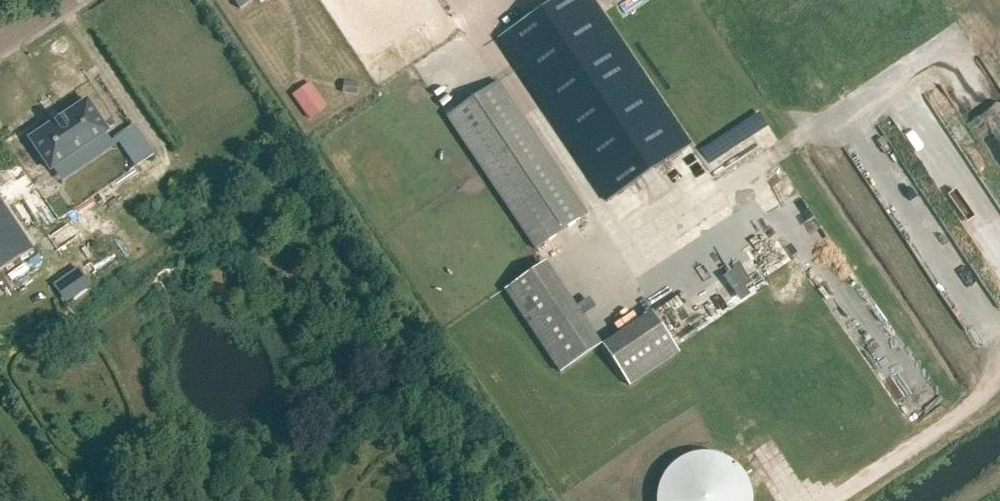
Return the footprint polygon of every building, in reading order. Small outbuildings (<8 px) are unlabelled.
[(254,0),(233,0),(240,10),(254,0)] [(690,144),(593,0),(554,0),(498,38),(607,200),(690,144)] [(343,80),(341,93),(357,95),(359,82),(343,80)] [(310,82),(292,95),(309,119),(327,107),(310,82)] [(536,249),(587,215),(498,82),(447,116),(536,249)] [(49,168),(50,170),(52,168),(105,132),(106,132),(108,131),(106,129),(88,103),(88,102),(87,100),(85,102),(64,116),(53,124),(32,138),(31,138),(29,139),(31,141),(49,167),(49,168)] [(757,108),(697,146),(716,176),(776,138),(757,108)] [(32,249),(0,200),(0,270),(32,249)] [(499,284),(552,370),(595,345),(542,258),(499,284)] [(78,266),(53,284),(66,303),(91,286),(78,266)] [(595,343),(626,386),(675,351),(644,308),(595,343)] [(753,500),(753,496),(752,492),(751,488),(750,484),(748,480),(746,476),(744,473),(741,469),(739,466),(736,463),(732,461),(729,459),(725,457),(721,455),(717,454),(713,453),(709,452),(705,452),(700,452),(696,453),(692,454),(688,455),(684,457),(681,459),(677,461),(674,463),(671,466),(668,469),(665,473),(663,476),(661,480),(659,484),(658,488),(657,492),(657,496),(657,500),(753,500)]
